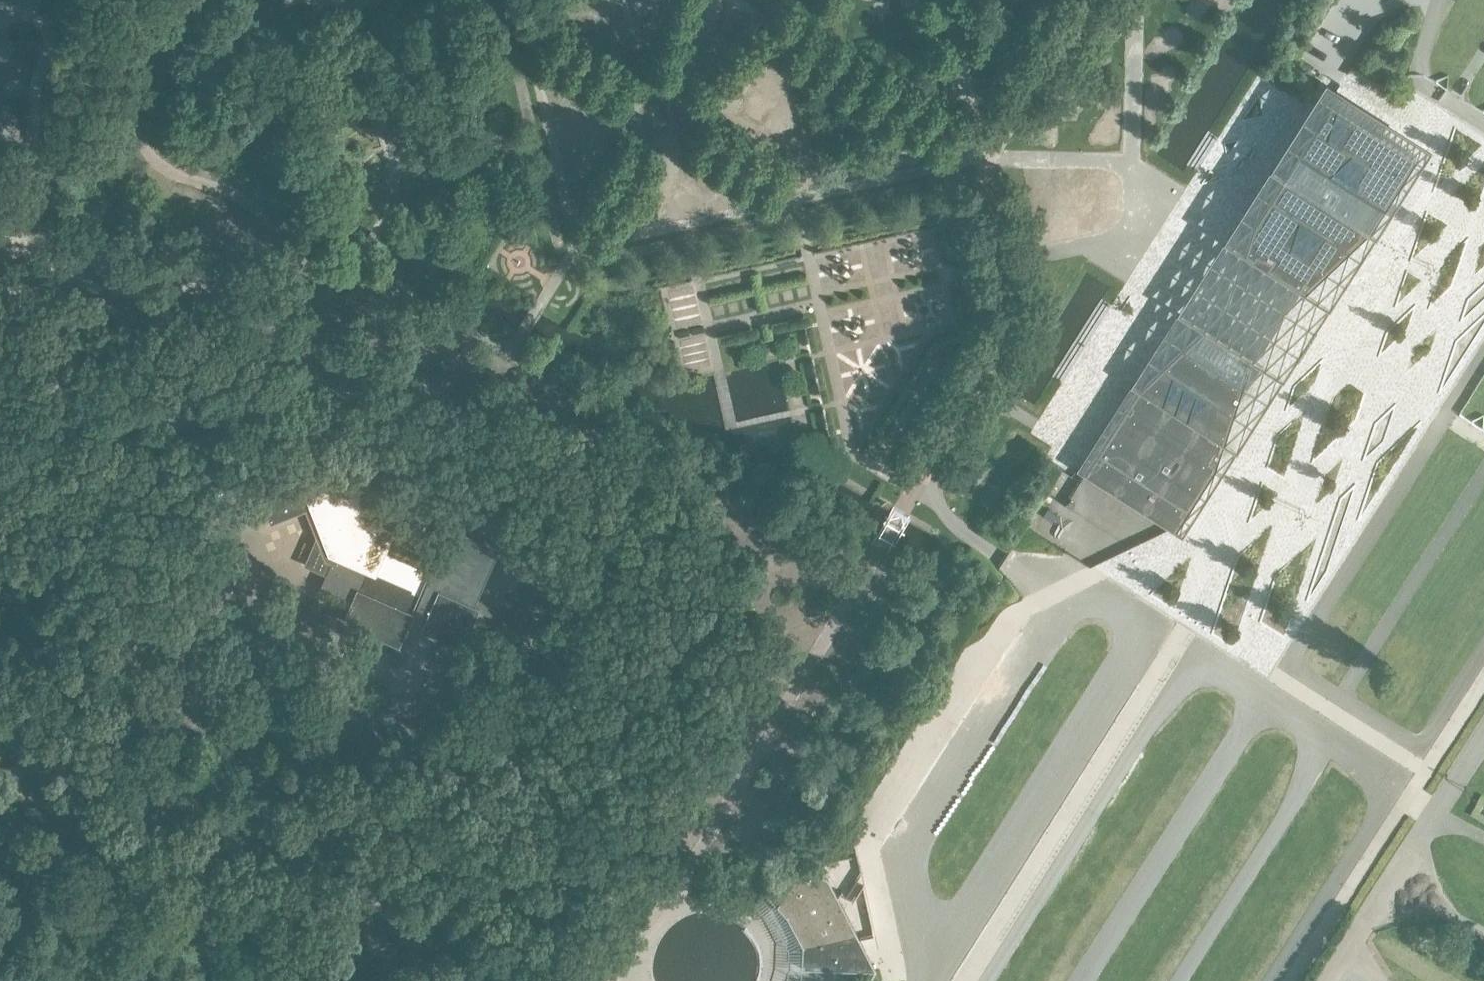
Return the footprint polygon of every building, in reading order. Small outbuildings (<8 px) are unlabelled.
[(1255,220),(1245,249),(1305,287),(1367,226),(1416,152),(1331,98),(1255,220)] [(1263,147),(1275,154),(1298,114),(1286,107),(1263,147)] [(1139,387),(1085,473),(1175,531),(1214,468),(1242,383),(1241,382),(1249,355),(1205,327),(1139,387)] [(302,482),(262,498),(271,521),(308,505),(328,554),(327,556),(331,561),(320,586),(354,600),(346,619),(350,621),(349,621),(368,629),(369,629),(399,642),(402,634),(414,606),(430,613),(424,626),(423,628),(436,636),(438,632),(461,642),(476,606),(471,604),(475,596),(465,590),(481,552),(460,543),(463,526),(454,522),(447,537),(446,537),(431,571),(386,552),(396,530),(374,521),(384,499),(362,490),(353,468),(350,469),(342,450),(313,462),(315,467),(298,474),(302,482)] [(1067,516),(1071,510),(1060,503),(1056,509),(1067,516)] [(1053,521),(1058,514),(1048,507),(1043,515),(1053,521)] [(1057,537),(1063,529),(1043,516),(1037,524),(1057,537)] [(1074,522),(1065,516),(1059,525),(1068,531),(1074,522)] [(788,914),(802,945),(802,946),(803,946),(802,967),(876,970),(827,877),(804,863),(780,904),(788,914)] [(751,908),(769,925),(780,944),(783,969),(780,980),(800,980),(801,976),(802,967),(803,945),(788,916),(779,905),(763,890),(751,908)]
